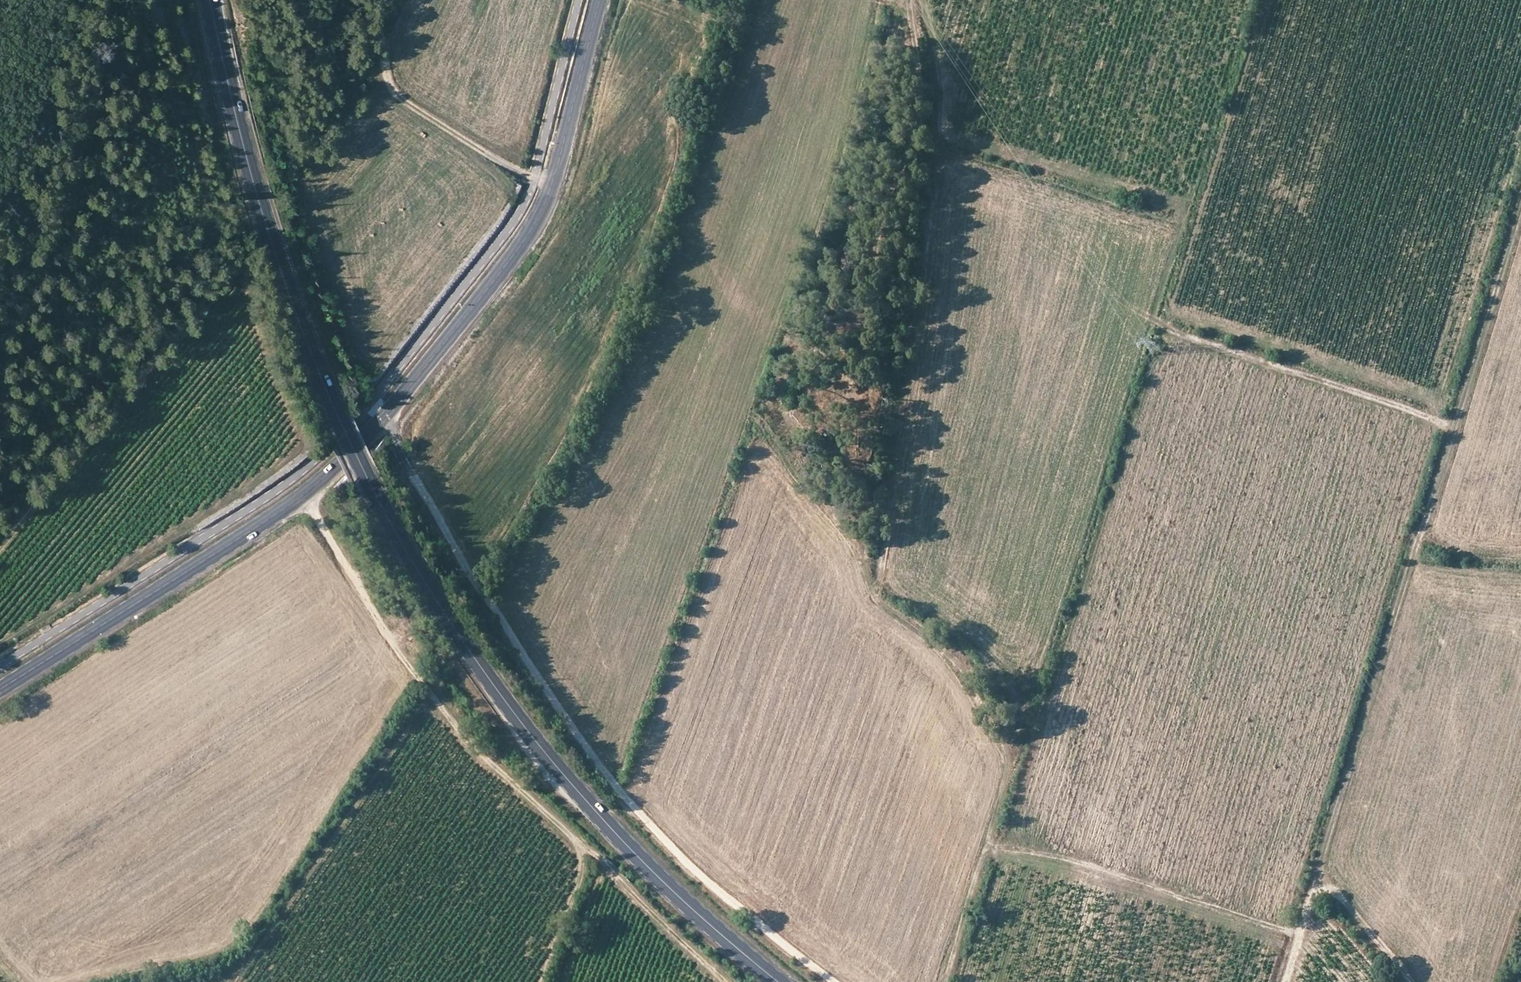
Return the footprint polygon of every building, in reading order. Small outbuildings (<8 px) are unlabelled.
[(864,369),(854,365),(850,377),(860,381),(864,369)]
